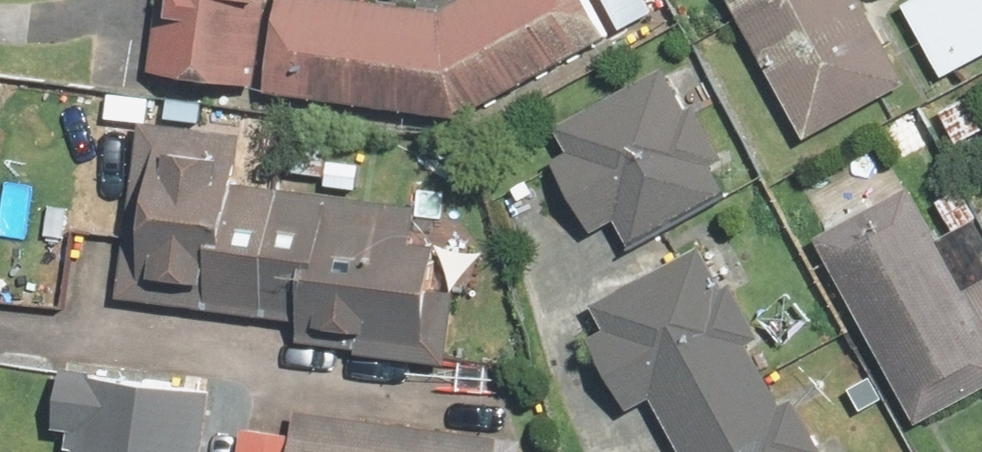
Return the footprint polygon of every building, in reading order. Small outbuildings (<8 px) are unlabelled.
[(148,82),(267,91),(274,0),(154,0),(148,82)] [(454,105),(603,34),(586,0),(456,0),(438,9),(343,0),(300,0),(291,90),(454,105)] [(615,35),(655,13),(648,0),(596,0),(615,35)] [(799,148),(911,87),(863,0),(718,0),(799,148)] [(900,9),(943,79),(981,55),(981,0),(914,0),(900,9)] [(690,104),(680,109),(657,67),(550,126),(565,152),(547,161),(588,236),(606,227),(621,255),(728,197),(713,168),(722,163),(690,104)] [(928,104),(954,152),(981,137),(981,120),(964,85),(928,104)] [(337,356),(446,361),(449,297),(467,298),(470,225),(442,224),(443,190),(411,189),(410,207),(360,205),(360,194),(234,188),(236,132),(140,128),(134,277),(156,278),(155,308),(288,314),(286,341),(337,344),(337,356)] [(329,162),(330,136),(282,134),(280,174),(321,175),(320,186),(359,188),(360,163),(329,162)] [(962,292),(904,186),(804,240),(909,430),(981,390),(981,281),(962,292)] [(573,339),(615,416),(647,398),(676,451),(807,451),(694,244),(583,304),(596,327),(573,339)] [(69,451),(205,451),(214,372),(54,355),(45,435),(71,437),(69,451)] [(234,431),(232,451),(515,451),(517,433),(286,409),(283,436),(234,431)]
